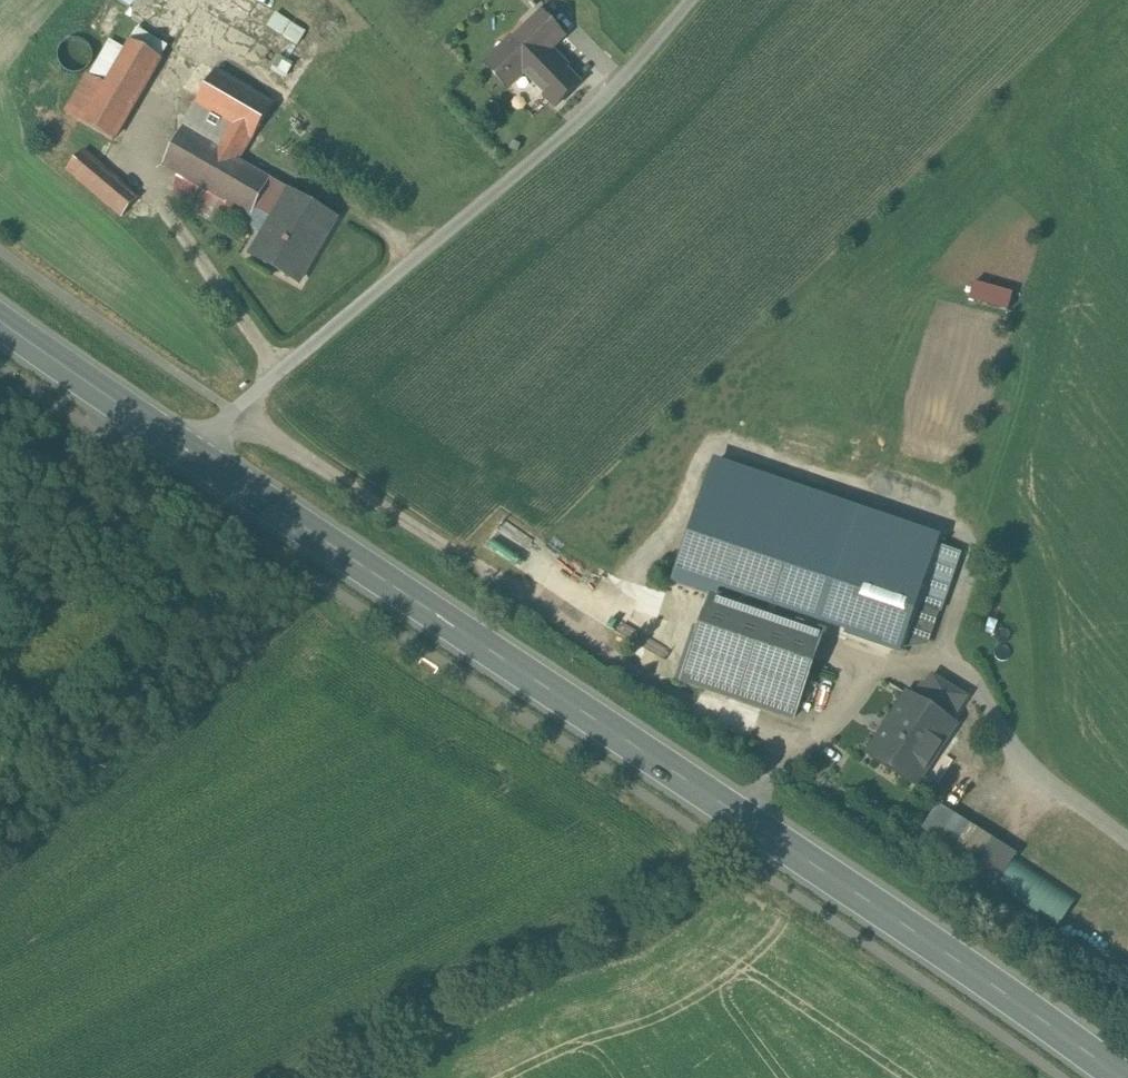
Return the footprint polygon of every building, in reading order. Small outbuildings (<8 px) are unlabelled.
[(508,88),(524,74),(555,106),(580,83),(561,63),(563,60),(551,48),(566,35),(541,9),(484,64),(508,88)] [(129,40),(104,83),(87,73),(66,113),(112,140),(160,58),(129,40)] [(215,69),(183,124),(163,163),(251,214),(254,208),(268,181),(269,180),(236,161),(250,137),(252,138),(273,103),(215,69)] [(137,198),(82,150),(68,166),(122,215),(137,198)] [(335,218),(288,191),(287,193),(268,181),(254,208),(272,219),(252,254),(298,281),(335,218)] [(194,196),(173,183),(167,194),(188,207),(194,196)] [(957,552),(753,481),(730,550),(859,594),(859,595),(860,595),(847,633),(873,642),(874,641),(899,650),(906,630),(914,605),(937,612),(957,552)] [(833,639),(721,599),(690,685),(802,725),(833,639)] [(937,612),(914,605),(906,630),(928,638),(937,612)] [(965,698),(935,679),(920,703),(950,722),(965,698)] [(907,696),(873,750),(916,777),(934,748),(940,751),(956,726),(950,722),(920,703),(907,696)] [(1015,859),(1020,850),(939,801),(915,840),(994,888),(997,882),(1063,922),(1078,897),(1015,859)]
